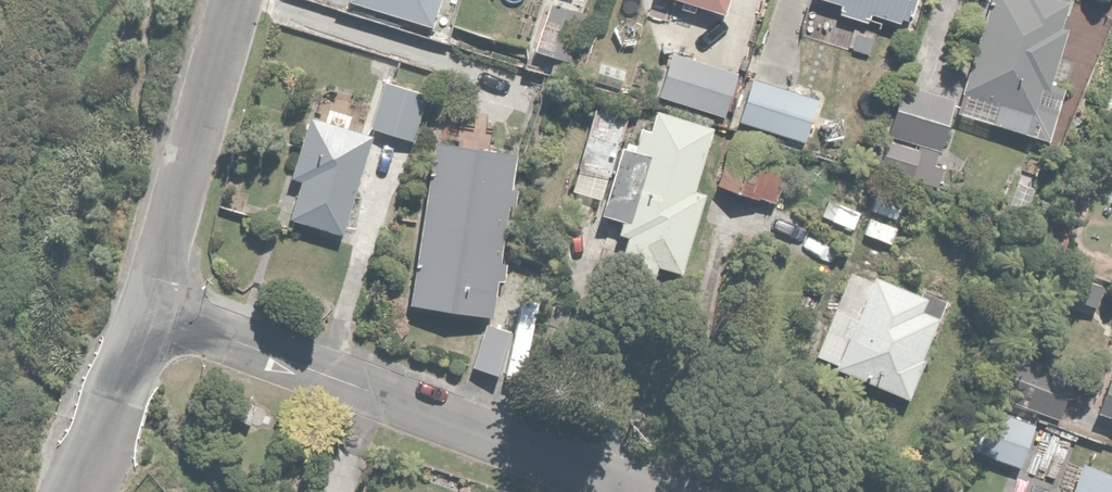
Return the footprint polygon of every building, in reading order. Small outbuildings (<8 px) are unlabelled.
[(562,0),(554,0),(536,47),(564,58),(584,8),(562,0)] [(734,12),(737,0),(696,0),(734,12)] [(844,1),(841,11),(869,19),(871,13),(905,22),(911,0),(840,0),(844,1)] [(957,109),(1000,122),(1002,116),(1025,124),(1023,132),(1049,140),(1067,84),(1051,79),(1076,0),(991,0),(957,109)] [(674,50),(660,94),(729,116),(743,72),(674,50)] [(755,74),(740,119),(807,141),(821,96),(755,74)] [(889,134),(941,149),(956,97),(904,82),(889,134)] [(432,99),(385,84),(372,128),(419,142),(432,99)] [(633,113),(598,101),(577,164),(581,165),(573,190),(605,201),(602,211),(624,218),(620,231),(632,235),(620,269),(655,281),(661,263),(682,270),(710,188),(697,184),(717,124),(661,105),(653,128),(643,125),(637,143),(625,139),(633,113)] [(348,231),(372,135),(349,129),(353,112),(328,105),(324,120),(308,116),(293,177),(300,179),(290,216),(348,231)] [(941,149),(889,134),(879,169),(931,183),(941,149)] [(734,135),(719,185),(772,201),(787,152),(734,135)] [(520,153),(434,142),(414,301),(500,312),(520,153)] [(908,287),(856,264),(816,354),(913,397),(956,299),(911,280),(908,287)] [(1066,270),(1057,291),(1098,308),(1107,287),(1066,270)] [(1014,351),(997,395),(1069,423),(1086,379),(1014,351)] [(1099,411),(1111,417),(1111,380),(1099,411)] [(974,421),(964,445),(1018,468),(1028,444),(974,421)] [(1087,458),(1074,491),(1111,491),(1111,467),(1087,458)]
